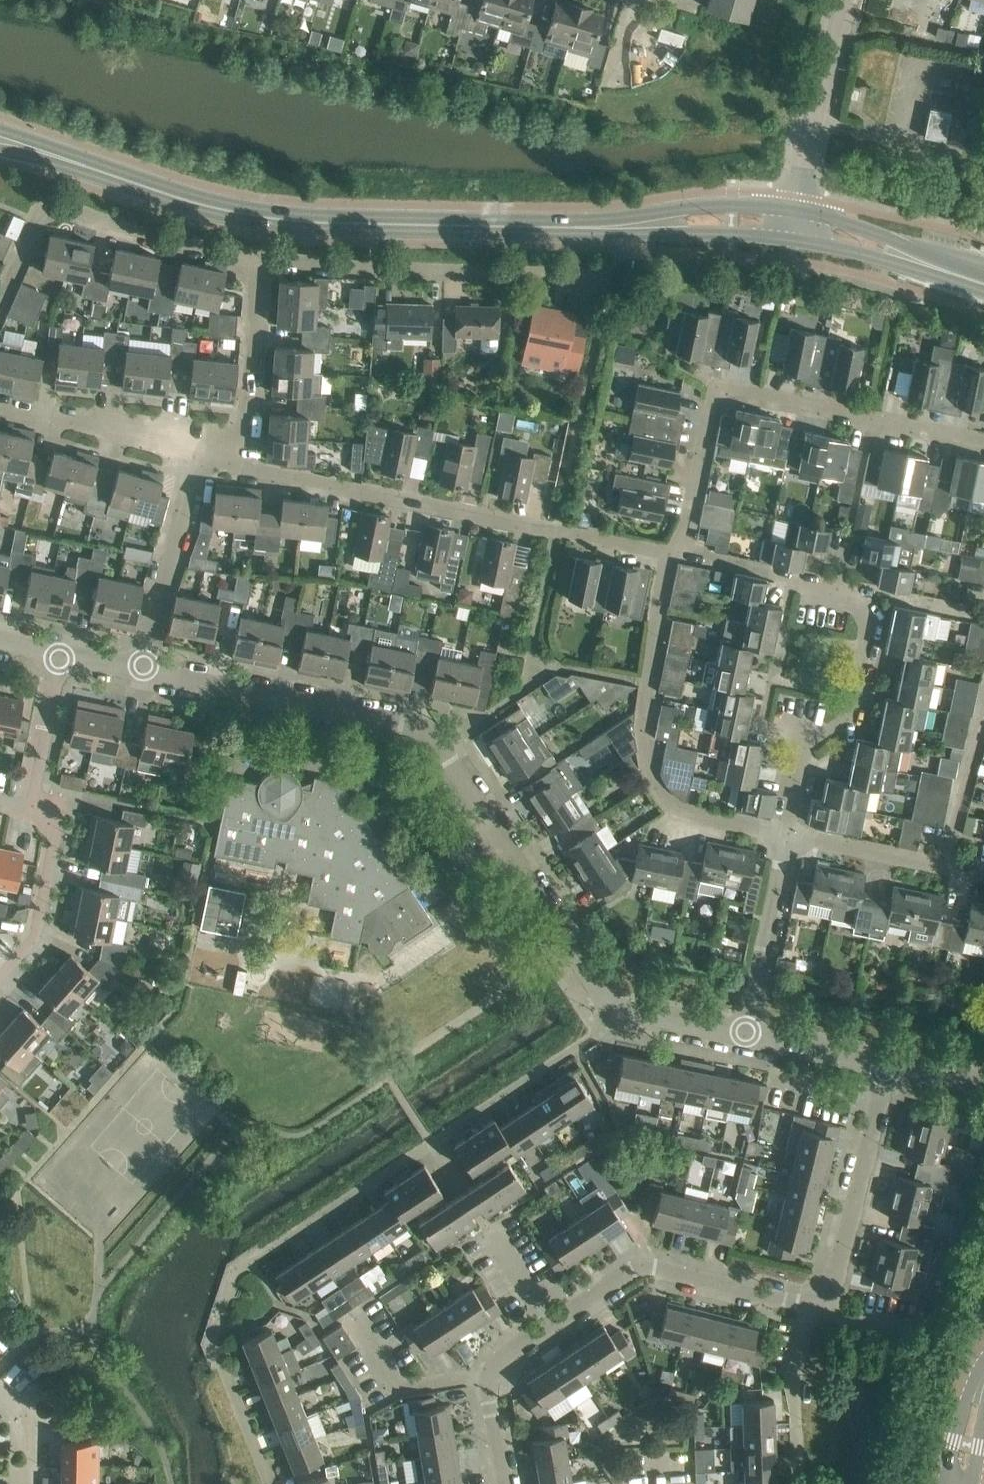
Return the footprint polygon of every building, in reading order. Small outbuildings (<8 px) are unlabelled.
[(393,7),(405,11),(408,0),(394,0),(393,7)] [(430,6),(452,12),(447,31),(460,35),(468,4),(457,1),(457,0),(432,0),(430,6)] [(507,0),(482,0),(480,7),(468,4),(460,35),(462,27),(485,34),(488,23),(499,26),(507,0)] [(499,26),(511,29),(508,40),(531,47),(537,24),(526,21),(532,0),(507,0),(499,26)] [(707,7),(746,19),(752,0),(709,0),(707,7)] [(567,50),(580,6),(568,2),(567,4),(557,1),(549,27),(537,24),(531,47),(543,51),(547,40),(568,46),(567,50)] [(593,9),(580,6),(567,50),(589,56),(587,63),(600,67),(607,44),(595,41),(603,15),(592,12),(593,9)] [(946,39),(949,29),(939,26),(936,36),(946,39)] [(322,32),(312,29),(308,41),(319,44),(322,32)] [(959,31),(956,43),(967,45),(969,34),(959,31)] [(407,42),(405,52),(415,55),(418,45),(407,42)] [(476,62),(472,66),(474,71),(479,72),(483,68),(482,63),(476,62)] [(951,112),(930,108),(924,136),(945,141),(951,112)] [(8,248),(13,237),(0,232),(0,245),(8,248)] [(64,276),(72,239),(50,234),(42,271),(62,275),(64,276)] [(94,243),(72,239),(64,276),(85,281),(81,296),(94,298),(100,271),(89,269),(94,243)] [(130,290),(138,253),(116,248),(110,273),(100,271),(94,298),(106,301),(110,286),(130,290)] [(160,257),(138,253),(130,290),(151,294),(147,309),(160,312),(166,284),(155,282),(160,257)] [(218,308),(227,265),(205,260),(204,266),(196,304),(199,304),(218,308)] [(196,304),(204,266),(182,262),(176,287),(166,284),(160,312),(172,314),(175,299),(196,304)] [(319,276),(318,282),(280,279),(279,302),(317,305),(327,305),(329,277),(319,276)] [(47,294),(22,282),(17,293),(42,305),(47,294)] [(376,285),(364,284),(362,312),(374,313),(375,305),(376,285)] [(42,305),(17,293),(12,304),(38,315),(42,305)] [(315,325),(317,305),(279,302),(277,324),(303,326),(302,337),(330,339),(331,327),(315,325)] [(387,305),(375,305),(374,313),(375,313),(374,346),(386,347),(386,336),(431,338),(432,322),(433,304),(387,303),(387,305)] [(38,315),(12,304),(7,315),(33,326),(38,315)] [(95,305),(92,317),(105,320),(108,307),(95,305)] [(443,318),(443,322),(443,350),(456,351),(456,335),(481,336),(481,347),(485,350),(495,350),(497,347),(499,306),(457,305),(456,318),(443,318)] [(571,332),(575,315),(535,307),(526,350),(565,358),(563,365),(577,368),(584,335),(571,332)] [(714,351),(722,314),(709,311),(708,316),(671,308),(667,326),(680,328),(676,352),(701,357),(703,349),(714,351)] [(723,308),(722,314),(714,351),(726,354),(726,357),(751,363),(759,321),(736,317),(737,311),(723,308)] [(210,312),(209,324),(237,326),(238,314),(210,312)] [(236,338),(237,326),(209,324),(208,336),(216,336),(236,338)] [(77,390),(78,382),(82,344),(61,342),(63,327),(50,325),(49,333),(47,353),(58,354),(55,379),(56,379),(55,387),(77,390)] [(173,327),(171,339),(184,340),(185,328),(173,327)] [(811,359),(823,361),(828,335),(791,328),(782,369),(808,374),(811,359)] [(943,330),(940,346),(956,349),(959,333),(943,330)] [(103,359),(114,360),(117,333),(104,331),(103,347),(82,344),(78,382),(100,385),(103,359)] [(144,389),(149,352),(128,350),(130,334),(117,333),(114,360),(125,361),(122,387),(144,389)] [(841,338),(828,335),(823,361),(835,363),(831,384),(856,389),(864,348),(840,343),(841,338)] [(329,352),(329,348),(335,348),(336,340),(330,339),(302,337),(301,348),(275,346),(274,369),(312,372),(313,351),(329,352)] [(170,367),(181,368),(184,340),(171,339),(170,354),(149,352),(144,389),(167,392),(170,367)] [(211,397),(216,360),(195,357),(197,342),(184,340),(181,368),(192,369),(189,395),(211,397)] [(21,353),(0,349),(0,387),(13,390),(21,353)] [(34,400),(43,358),(21,353),(13,390),(12,396),(34,400)] [(935,391),(946,394),(944,402),(945,403),(953,361),(940,359),(939,363),(915,358),(912,372),(898,369),(894,391),(908,394),(907,400),(932,405),(935,391)] [(234,400),(238,362),(218,360),(216,360),(211,397),(234,400)] [(953,361),(945,403),(982,410),(983,401),(983,368),(953,361)] [(323,372),(312,372),(274,369),(272,391),(298,393),(297,404),(325,406),(326,394),(321,393),(323,372)] [(639,383),(631,420),(671,428),(674,416),(675,416),(680,391),(639,383)] [(425,394),(423,405),(436,408),(438,397),(425,394)] [(324,419),(325,406),(297,404),(296,415),(271,413),(269,436),(307,439),(308,418),(324,419)] [(499,410),(496,427),(511,431),(515,413),(499,410)] [(716,443),(714,453),(749,460),(750,458),(759,414),(737,410),(735,419),(721,416),(716,443)] [(781,419),(759,414),(750,458),(785,465),(787,456),(791,436),(778,433),(781,419)] [(669,440),(671,428),(631,420),(629,433),(633,434),(629,458),(670,466),(675,441),(669,440)] [(389,428),(367,423),(365,443),(364,458),(382,462),(381,469),(375,467),(375,469),(408,475),(414,449),(429,452),(434,429),(417,425),(416,434),(389,428)] [(25,481),(34,437),(35,431),(12,426),(11,432),(2,476),(25,481)] [(11,432),(0,430),(0,476),(2,476),(11,432)] [(484,466),(488,446),(490,434),(477,432),(474,446),(448,441),(439,482),(467,488),(472,463),(484,466)] [(820,473),(827,437),(806,432),(800,459),(787,456),(785,465),(820,473)] [(306,452),(307,439),(269,436),(267,459),(283,460),(283,466),(314,468),(315,453),(306,452)] [(849,441),(827,437),(820,473),(831,475),(832,475),(840,485),(837,499),(851,502),(861,454),(847,451),(849,441)] [(365,443),(353,442),(352,450),(351,470),(363,471),(364,458),(365,443)] [(898,489),(906,453),(884,448),(882,458),(868,455),(863,482),(898,489)] [(66,491),(75,457),(54,451),(44,485),(66,491)] [(99,457),(77,451),(75,457),(66,491),(63,498),(85,504),(83,512),(94,515),(105,478),(94,475),(99,457)] [(551,455),(534,452),(533,458),(507,453),(498,494),(526,500),(531,475),(546,478),(551,455)] [(928,457),(906,453),(898,489),(919,493),(916,507),(931,510),(939,470),(926,467),(928,457)] [(971,495),(978,459),(956,455),(954,464),(941,462),(939,470),(931,510),(941,512),(947,508),(949,498),(957,492),(971,495)] [(978,459),(971,495),(968,509),(983,512),(983,461),(978,459)] [(128,518),(131,509),(140,475),(118,469),(115,481),(105,478),(94,515),(106,518),(108,512),(128,518)] [(140,475),(131,509),(151,514),(149,520),(162,524),(170,497),(159,494),(164,475),(142,469),(140,475)] [(653,479),(616,472),(613,486),(623,488),(618,511),(659,520),(664,495),(650,492),(653,479)] [(30,497),(32,488),(17,483),(14,493),(30,497)] [(239,486),(238,492),(234,527),(233,536),(254,538),(253,551),(265,553),(270,509),(259,508),(261,488),(239,486)] [(47,492),(32,488),(30,497),(45,501),(47,492)] [(234,527),(238,492),(216,490),(214,503),(203,502),(199,529),(213,531),(213,525),(234,527)] [(710,490),(707,503),(735,508),(737,499),(731,498),(732,494),(710,490)] [(301,535),(305,500),(282,497),(281,511),(270,509),(265,553),(278,554),(280,533),(301,535)] [(328,503),(305,500),(301,535),(312,536),(311,543),(334,545),(335,537),(337,517),(326,516),(328,503)] [(704,502),(701,513),(733,520),(735,508),(707,503),(704,502)] [(588,512),(580,510),(577,523),(589,525),(591,516),(588,512)] [(363,511),(359,530),(354,553),(380,558),(378,571),(370,569),(367,583),(392,588),(394,576),(397,564),(401,544),(385,541),(390,516),(363,511)] [(730,531),(733,520),(701,513),(699,525),(730,531)] [(827,551),(831,528),(812,524),(799,521),(794,544),(807,547),(827,551)] [(855,522),(853,532),(866,534),(867,525),(855,522)] [(425,524),(421,543),(417,566),(443,571),(441,581),(454,584),(459,556),(448,554),(453,529),(425,524)] [(911,531),(908,543),(923,546),(926,533),(911,531)] [(899,542),(886,539),(866,535),(862,558),(881,562),(894,565),(894,564),(899,542)] [(488,537),(484,556),(479,578),(506,584),(500,613),(504,613),(516,616),(526,570),(510,567),(515,542),(488,537)] [(802,569),(807,547),(794,544),(764,538),(759,560),(802,569)] [(124,557),(132,558),(151,562),(154,550),(134,546),(126,545),(124,557)] [(976,545),(974,556),(983,558),(983,546),(976,545)] [(18,579),(24,552),(11,549),(10,554),(0,552),(0,602),(2,602),(7,577),(18,579)] [(55,568),(34,564),(36,554),(24,552),(18,579),(29,581),(24,606),(46,611),(53,574),(55,568)] [(191,554),(189,566),(216,571),(219,560),(191,554)] [(75,583),(86,585),(91,558),(79,555),(76,567),(68,565),(67,569),(62,576),(53,574),(46,611),(68,616),(75,583)] [(962,555),(960,566),(971,569),(974,557),(962,555)] [(591,603),(591,607),(604,610),(609,585),(608,585),(597,582),(601,562),(576,557),(568,598),(591,603)] [(112,625),(121,580),(100,576),(104,561),(91,558),(86,585),(96,587),(90,620),(112,625)] [(678,561),(676,572),(687,575),(685,586),(695,589),(698,574),(706,575),(708,567),(678,561)] [(909,591),(913,571),(914,568),(894,564),(894,565),(881,562),(877,585),(909,591)] [(394,576),(392,588),(421,594),(423,584),(409,581),(412,568),(397,564),(394,576)] [(613,564),(608,585),(609,585),(604,610),(605,610),(606,606),(628,610),(627,615),(641,618),(646,592),(634,590),(638,569),(613,564)] [(969,579),(971,569),(960,566),(958,577),(969,579)] [(691,610),(695,589),(685,586),(687,575),(676,572),(669,606),(691,610)] [(238,573),(234,590),(232,600),(248,603),(254,574),(238,573)] [(763,602),(768,580),(735,573),(730,595),(751,599),(751,600),(763,602)] [(134,629),(143,584),(124,580),(121,580),(112,625),(134,629)] [(232,600),(234,590),(219,587),(217,596),(232,600)] [(191,633),(198,599),(176,594),(169,628),(178,630),(177,634),(185,635),(186,632),(191,633)] [(285,596),(283,608),(298,611),(301,599),(285,596)] [(220,603),(198,599),(191,633),(213,637),(220,603)] [(778,629),(783,606),(763,602),(751,600),(746,622),(778,629)] [(935,638),(940,615),(894,606),(890,628),(922,635),(935,638)] [(280,646),(291,648),(298,611),(283,608),(281,618),(285,619),(284,625),(262,620),(254,662),(276,666),(280,646)] [(321,668),(328,634),(307,629),(308,624),(312,624),(314,615),(298,611),(291,648),(302,650),(299,663),(308,665),(307,669),(315,670),(316,667),(321,668)] [(513,635),(516,616),(504,613),(500,633),(513,635)] [(254,662),(262,620),(240,616),(231,657),(254,662)] [(672,618),(668,641),(679,643),(682,632),(693,634),(695,623),(672,618)] [(357,663),(364,625),(349,622),(347,631),(352,633),(350,638),(328,634),(321,668),(343,672),(346,661),(357,663)] [(773,651),(778,629),(746,622),(741,644),(741,645),(754,647),(773,651)] [(971,622),(966,644),(977,646),(980,635),(983,636),(983,624),(971,622)] [(394,647),(397,634),(397,632),(364,625),(357,663),(367,665),(363,684),(386,689),(394,647)] [(917,657),(918,657),(922,635),(890,628),(885,651),(904,655),(917,657)] [(688,657),(693,634),(682,632),(679,643),(668,641),(666,652),(688,657)] [(408,693),(412,673),(423,675),(430,637),(419,635),(418,639),(397,634),(394,647),(386,689),(408,693)] [(980,635),(977,646),(966,644),(964,653),(983,657),(983,636),(980,635)] [(453,695),(460,661),(439,657),(443,640),(430,637),(423,675),(434,677),(431,691),(440,692),(439,696),(447,698),(448,694),(453,695)] [(749,669),(754,647),(741,645),(741,644),(721,640),(716,663),(749,669)] [(489,689),(496,652),(481,649),(477,665),(460,661),(453,695),(475,700),(478,687),(489,689)] [(685,673),(688,657),(666,652),(660,680),(672,682),(674,671),(685,673)] [(937,661),(918,657),(917,657),(904,655),(900,677),(932,684),(937,661)] [(749,669),(716,663),(707,661),(703,683),(713,685),(722,687),(722,686),(744,691),(749,669)] [(683,685),(685,673),(674,671),(672,682),(683,685)] [(567,676),(556,674),(568,692),(579,684),(582,689),(591,683),(595,690),(586,696),(590,701),(607,689),(618,682),(571,673),(567,676)] [(928,706),(932,684),(900,677),(895,699),(918,704),(928,706)] [(957,677),(954,688),(969,691),(967,703),(974,704),(979,682),(957,677)] [(618,682),(607,689),(614,700),(637,686),(618,682)] [(754,693),(744,691),(722,686),(722,687),(713,685),(708,707),(750,716),(754,693)] [(967,703),(969,691),(954,688),(950,710),(971,715),(972,715),(974,704),(967,703)] [(2,695),(0,703),(0,730),(15,733),(12,748),(24,750),(31,720),(20,718),(24,700),(2,695)] [(923,728),(928,706),(918,704),(895,699),(886,697),(881,720),(913,726),(923,728)] [(92,746),(101,704),(78,699),(69,741),(92,746)] [(684,708),(661,703),(657,726),(668,728),(671,717),(682,719),(684,708)] [(125,709),(101,704),(92,746),(115,751),(113,763),(125,766),(130,741),(118,739),(125,709)] [(499,761),(539,735),(520,707),(480,733),(499,761)] [(745,738),(750,716),(708,707),(704,730),(713,732),(732,736),(745,738)] [(968,726),(971,715),(950,710),(948,710),(943,733),(954,735),(957,723),(968,726)] [(635,711),(605,732),(622,759),(637,749),(634,725),(635,711)] [(161,773),(163,761),(170,727),(172,719),(148,714),(142,744),(130,741),(125,766),(161,773)] [(676,747),(682,719),(671,717),(668,728),(657,726),(655,737),(667,739),(666,745),(697,752),(697,751),(676,747)] [(909,749),(913,726),(881,720),(876,742),(902,748),(909,749)] [(966,737),(968,726),(957,723),(954,735),(943,733),(941,743),(962,747),(964,736),(966,737)] [(194,731),(170,727),(163,761),(186,766),(184,778),(196,781),(202,756),(189,754),(194,731)] [(759,765),(764,742),(745,738),(732,736),(713,732),(708,753),(727,757),(727,758),(759,765)] [(557,762),(551,753),(539,735),(499,761),(511,780),(529,768),(535,777),(557,762)] [(876,742),(857,738),(852,760),(885,767),(894,769),(897,770),(902,748),(876,742)] [(695,763),(697,752),(666,745),(663,756),(695,763)] [(691,782),(695,763),(663,756),(660,772),(662,776),(667,785),(673,793),(680,798),(688,802),(691,782)] [(755,786),(759,765),(727,758),(722,780),(739,784),(755,787),(755,786)] [(894,769),(885,767),(852,760),(848,782),(848,783),(859,785),(870,788),(880,790),(880,789),(889,791),(894,769)] [(539,814),(575,790),(570,793),(559,775),(563,772),(557,762),(535,777),(541,786),(527,795),(539,814)] [(230,776),(214,854),(275,866),(277,858),(286,860),(285,868),(313,874),(307,902),(336,908),(330,936),(360,942),(360,938),(368,940),(368,943),(370,946),(372,949),(374,951),(377,952),(381,953),(384,952),(387,951),(390,949),(392,947),(393,944),(394,941),(395,940),(400,937),(403,941),(433,921),(409,885),(407,883),(356,806),(340,781),(314,776),(312,789),(302,787),(301,784),(300,781),(298,778),(296,775),(293,773),(291,772),(289,771),(287,770),(284,770),(282,769),(279,769),(276,770),(273,770),(270,771),(268,773),(266,774),(264,776),(262,778),(261,780),(259,782),(230,776)] [(922,770),(919,786),(950,793),(953,776),(922,770)] [(62,772),(59,785),(84,790),(86,777),(62,772)] [(870,788),(859,785),(848,783),(848,782),(826,778),(822,800),(822,801),(850,807),(854,808),(854,807),(866,810),(870,788)] [(773,813),(778,791),(755,786),(755,787),(739,784),(733,811),(762,817),(763,811),(773,813)] [(948,804),(950,793),(919,786),(917,797),(948,804)] [(594,818),(575,790),(539,814),(552,833),(566,823),(572,832),(594,818)] [(943,826),(948,804),(917,797),(912,819),(923,822),(943,826)] [(822,801),(822,800),(812,798),(807,821),(817,823),(815,829),(844,834),(850,807),(822,801)] [(145,826),(148,813),(123,808),(121,820),(93,815),(88,838),(128,847),(133,824),(145,826)] [(576,869),(607,849),(595,831),(600,827),(594,818),(572,832),(578,841),(563,850),(576,869)] [(923,822),(912,819),(905,818),(899,846),(917,849),(923,822)] [(124,870),(128,847),(88,838),(83,862),(111,867),(109,879),(144,887),(146,874),(124,870)] [(724,884),(732,845),(708,840),(703,862),(692,860),(690,871),(685,897),(696,900),(698,891),(722,896),(725,884),(724,884)] [(654,884),(661,848),(639,843),(636,861),(634,871),(602,892),(608,901),(631,886),(632,880),(654,884)] [(756,850),(732,845),(724,884),(725,884),(747,889),(743,909),(754,911),(762,875),(751,872),(756,850)] [(2,848),(0,857),(0,883),(17,887),(24,853),(2,848)] [(683,852),(661,848),(654,884),(675,889),(674,895),(685,897),(690,871),(680,869),(683,852)] [(634,871),(636,861),(617,857),(614,859),(607,849),(576,869),(588,888),(590,887),(596,896),(602,892),(634,871)] [(833,906),(841,868),(829,866),(830,861),(818,858),(813,882),(797,879),(791,910),(807,913),(809,901),(832,906),(833,906)] [(865,873),(841,868),(833,906),(832,906),(830,916),(854,921),(852,932),(868,935),(875,900),(860,897),(865,873)] [(126,920),(130,897),(141,899),(144,887),(109,879),(107,891),(79,885),(74,909),(114,917),(126,920)] [(208,883),(199,925),(235,932),(243,890),(208,883)] [(910,928),(918,890),(894,885),(890,904),(875,900),(868,935),(883,938),(886,923),(910,928)] [(942,895),(918,890),(910,928),(933,933),(931,945),(947,948),(952,922),(937,919),(942,895)] [(18,901),(29,903),(31,894),(20,892),(18,901)] [(6,918),(8,903),(0,902),(0,917),(6,918)] [(972,902),(967,925),(952,922),(947,948),(962,951),(965,939),(983,944),(983,904),(972,902)] [(109,940),(114,917),(74,909),(69,932),(103,939),(99,957),(123,968),(127,944),(109,940)] [(653,924),(651,936),(674,941),(676,929),(653,924)] [(71,954),(55,972),(82,996),(85,999),(96,987),(92,984),(97,978),(107,987),(123,968),(99,957),(88,969),(71,954)] [(781,960),(780,971),(784,971),(795,973),(797,963),(781,960)] [(82,996),(55,972),(39,990),(56,1005),(48,1014),(67,1031),(75,1022),(66,1014),(82,996)] [(23,1008),(7,1026),(34,1050),(50,1032),(59,1040),(67,1031),(48,1014),(40,1023),(23,1008)] [(7,1026),(0,1034),(0,1052),(8,1059),(0,1068),(19,1085),(27,1076),(18,1067),(34,1050),(7,1026)] [(640,1089),(646,1059),(614,1052),(611,1067),(619,1068),(616,1084),(640,1089)] [(684,1098),(692,1061),(681,1058),(679,1065),(668,1063),(662,1093),(676,1096),(674,1104),(683,1106),(685,1098),(684,1098)] [(662,1093),(668,1063),(646,1059),(640,1089),(662,1093)] [(707,1103),(713,1072),(702,1070),(703,1063),(692,1061),(684,1098),(685,1098),(707,1103)] [(571,1069),(551,1083),(573,1116),(593,1103),(587,1093),(571,1069)] [(727,1118),(729,1107),(735,1077),(713,1072),(707,1103),(705,1114),(727,1118)] [(764,1098),(767,1084),(735,1077),(729,1107),(752,1112),(756,1096),(764,1098)] [(92,1081),(87,1086),(95,1093),(100,1087),(92,1081)] [(573,1116),(551,1083),(532,1095),(537,1102),(536,1102),(554,1128),(573,1116)] [(10,1095),(2,1089),(0,1087),(0,1106),(10,1095)] [(554,1128),(536,1102),(517,1115),(535,1141),(554,1128)] [(937,1119),(914,1113),(913,1118),(909,1117),(905,1133),(946,1143),(949,1131),(945,1130),(947,1123),(960,1126),(963,1114),(940,1109),(937,1119)] [(831,1160),(839,1125),(795,1114),(787,1149),(797,1151),(831,1160)] [(535,1141),(517,1115),(499,1127),(498,1127),(510,1145),(509,1146),(515,1154),(535,1141)] [(488,1159),(509,1146),(510,1145),(498,1127),(499,1127),(494,1118),(454,1144),(471,1170),(488,1159)] [(653,1138),(655,1129),(643,1127),(644,1121),(634,1119),(631,1133),(653,1138)] [(656,1124),(655,1129),(653,1138),(665,1140),(668,1126),(656,1124)] [(27,1128),(21,1135),(29,1143),(35,1136),(27,1128)] [(599,1133),(588,1140),(593,1147),(604,1140),(599,1133)] [(946,1143),(905,1133),(901,1148),(905,1149),(904,1154),(927,1160),(924,1171),(948,1176),(951,1165),(937,1161),(939,1154),(943,1155),(946,1143)] [(15,1159),(29,1143),(21,1135),(7,1151),(15,1159)] [(698,1147),(699,1138),(687,1136),(685,1144),(698,1147)] [(712,1141),(699,1138),(698,1147),(710,1150),(712,1141)] [(754,1154),(757,1141),(748,1139),(745,1152),(754,1154)] [(574,1160),(593,1147),(588,1140),(569,1152),(574,1160)] [(619,1142),(609,1157),(620,1164),(630,1149),(619,1142)] [(651,1149),(649,1158),(661,1160),(662,1152),(651,1149)] [(15,1159),(7,1151),(0,1159),(0,1174),(1,1175),(15,1159)] [(825,1182),(831,1160),(797,1151),(791,1173),(825,1182)] [(555,1172),(574,1160),(569,1152),(551,1165),(555,1172)] [(714,1166),(716,1157),(703,1154),(702,1163),(714,1166)] [(508,1162),(478,1181),(468,1188),(485,1214),(525,1187),(508,1162)] [(441,1190),(424,1164),(384,1190),(390,1199),(391,1198),(402,1216),(403,1215),(441,1190)] [(536,1185),(555,1172),(551,1165),(531,1178),(536,1185)] [(742,1165),(739,1178),(747,1180),(750,1168),(742,1165)] [(945,1188),(948,1176),(924,1171),(922,1181),(899,1175),(898,1180),(894,1179),(890,1195),(930,1205),(940,1207),(945,1188)] [(820,1204),(825,1182),(791,1173),(786,1196),(820,1204)] [(744,1192),(747,1180),(739,1178),(736,1190),(744,1192)] [(549,1195),(560,1187),(555,1180),(544,1187),(549,1195)] [(963,1180),(960,1192),(967,1194),(970,1182),(963,1180)] [(675,1229),(684,1195),(661,1189),(662,1186),(650,1182),(644,1207),(655,1210),(652,1223),(675,1229)] [(686,1186),(684,1195),(675,1229),(697,1235),(706,1201),(708,1192),(686,1186)] [(629,1210),(618,1193),(615,1188),(604,1195),(607,1199),(587,1212),(607,1241),(627,1228),(619,1216),(629,1210)] [(458,1194),(448,1201),(419,1221),(435,1246),(475,1220),(458,1194)] [(930,1205),(890,1195),(886,1211),(890,1211),(889,1216),(912,1222),(909,1233),(932,1239),(935,1227),(922,1223),(923,1216),(927,1217),(930,1205)] [(814,1226),(820,1204),(786,1196),(780,1218),(814,1226)] [(391,1198),(390,1199),(372,1211),(389,1237),(409,1224),(403,1215),(402,1216),(391,1198)] [(731,1243),(738,1218),(727,1215),(729,1207),(706,1201),(697,1235),(731,1243)] [(389,1237),(372,1211),(353,1223),(370,1249),(389,1237)] [(588,1253),(607,1241),(587,1212),(568,1224),(588,1253)] [(808,1249),(814,1226),(780,1218),(775,1240),(771,1239),(768,1251),(793,1257),(795,1246),(808,1249)] [(370,1249),(353,1223),(334,1236),(351,1262),(370,1249)] [(558,1273),(588,1253),(568,1224),(549,1237),(554,1245),(544,1251),(558,1273)] [(929,1250),(932,1239),(909,1233),(906,1243),(883,1238),(882,1242),(878,1241),(874,1257),(915,1267),(918,1255),(914,1254),(916,1247),(929,1250)] [(351,1262),(334,1236),(314,1248),(332,1274),(351,1262)] [(955,1244),(939,1240),(936,1252),(951,1256),(955,1244)] [(332,1274),(314,1248),(295,1261),(313,1287),(332,1274)] [(415,1254),(405,1261),(409,1268),(420,1261),(415,1254)] [(915,1267),(874,1257),(870,1273),(874,1274),(873,1278),(896,1284),(894,1295),(916,1300),(919,1289),(906,1286),(908,1278),(912,1279),(915,1267)] [(313,1287),(295,1261),(276,1274),(293,1300),(309,1289),(313,1287)] [(391,1281),(409,1268),(405,1261),(386,1273),(391,1281)] [(422,1278),(433,1271),(428,1263),(417,1271),(422,1278)] [(371,1293),(391,1281),(386,1273),(367,1286),(371,1293)] [(413,1283),(409,1276),(381,1295),(385,1301),(413,1283)] [(353,1306),(371,1293),(367,1286),(356,1293),(348,1298),(353,1306)] [(471,1330),(501,1310),(487,1288),(477,1295),(472,1287),(452,1300),(471,1330)] [(926,1289),(923,1302),(928,1303),(935,1305),(939,1292),(926,1289)] [(333,1319),(353,1306),(348,1298),(339,1304),(328,1311),(333,1319)] [(452,1342),(471,1330),(452,1300),(433,1313),(452,1342)] [(682,1341),(691,1307),(667,1301),(664,1314),(652,1311),(646,1336),(659,1339),(660,1336),(682,1341)] [(704,1347),(713,1312),(691,1307),(682,1341),(704,1347)] [(333,1319),(328,1311),(318,1318),(323,1325),(333,1319)] [(726,1352),(735,1318),(713,1312),(704,1347),(726,1352)] [(432,1355),(452,1342),(433,1313),(414,1326),(412,1322),(401,1329),(415,1351),(425,1344),(432,1355)] [(726,1352),(723,1364),(754,1372),(756,1363),(760,1364),(766,1339),(755,1336),(758,1324),(735,1318),(726,1352)] [(299,1325),(306,1336),(314,1331),(307,1320),(299,1325)] [(336,1358),(357,1345),(342,1323),(322,1336),(336,1358)] [(603,1324),(583,1338),(603,1367),(622,1355),(624,1358),(635,1351),(631,1345),(620,1329),(610,1335),(603,1324)] [(243,1340),(252,1363),(280,1351),(279,1347),(272,1329),(243,1340)] [(321,1342),(314,1331),(306,1336),(313,1346),(321,1342)] [(306,1336),(296,1343),(303,1353),(313,1346),(306,1336)] [(603,1367),(583,1338),(564,1350),(584,1380),(603,1367)] [(292,1347),(280,1351),(252,1363),(260,1384),(289,1372),(300,1368),(292,1347)] [(584,1380),(564,1350),(545,1363),(565,1392),(584,1380)] [(331,1367),(338,1377),(346,1372),(339,1362),(331,1367)] [(565,1392),(545,1363),(525,1376),(532,1387),(523,1394),(537,1415),(548,1408),(546,1405),(565,1392)] [(297,1394),(289,1372),(260,1384),(268,1405),(297,1394)] [(353,1383),(346,1372),(338,1377),(345,1388),(353,1383)] [(681,1399),(683,1390),(670,1387),(668,1396),(681,1399)] [(695,1393),(683,1390),(681,1399),(693,1402),(695,1393)] [(306,1415),(297,1394),(268,1405),(277,1426),(306,1415)] [(408,1399),(410,1412),(414,1411),(418,1434),(452,1428),(448,1404),(435,1406),(434,1395),(408,1399)] [(773,1399),(753,1400),(742,1401),(743,1425),(774,1423),(773,1399)] [(91,1406),(84,1413),(93,1421),(99,1414),(91,1406)] [(618,1409),(608,1416),(613,1424),(623,1417),(618,1409)] [(364,1423),(362,1410),(353,1412),(355,1425),(364,1423)] [(694,1413),(694,1426),(703,1425),(703,1412),(694,1413)] [(314,1436),(306,1415),(277,1426),(285,1447),(314,1436)] [(613,1424),(608,1416),(597,1423),(602,1431),(613,1424)] [(566,1422),(560,1423),(540,1426),(542,1438),(529,1440),(533,1464),(568,1458),(564,1436),(568,1435),(566,1422)] [(366,1435),(364,1423),(355,1425),(358,1437),(366,1435)] [(775,1446),(774,1423),(743,1425),(744,1447),(775,1446)] [(704,1438),(703,1425),(694,1426),(694,1438),(704,1438)] [(456,1450),(452,1428),(418,1434),(421,1456),(456,1450)] [(323,1458),(314,1436),(285,1447),(294,1469),(313,1462),(323,1458)] [(98,1442),(83,1441),(63,1441),(63,1463),(97,1464),(98,1442)] [(776,1469),(775,1446),(744,1447),(731,1447),(731,1470),(738,1470),(744,1470),(776,1469)] [(375,1451),(377,1463),(386,1462),(384,1449),(375,1451)] [(460,1473),(456,1450),(421,1456),(425,1479),(460,1473)] [(568,1458),(533,1464),(537,1483),(552,1483),(572,1481),(568,1458)] [(704,1458),(695,1458),(696,1471),(705,1471),(704,1458)] [(616,1470),(609,1459),(601,1464),(608,1475),(616,1470)] [(386,1462),(377,1463),(380,1483),(389,1483),(386,1462)] [(97,1464),(63,1463),(62,1483),(97,1483),(97,1464)] [(776,1469),(744,1470),(738,1470),(738,1480),(745,1480),(745,1483),(776,1483),(776,1469)] [(616,1470),(608,1475),(614,1483),(616,1483),(623,1480),(616,1470)] [(705,1483),(705,1471),(696,1471),(696,1483),(705,1483)] [(460,1473),(425,1479),(426,1483),(462,1483),(460,1473)] [(43,1483),(54,1483),(54,1475),(43,1475),(43,1483)] [(316,1477),(296,1480),(297,1483),(329,1483),(327,1475),(316,1477)]
